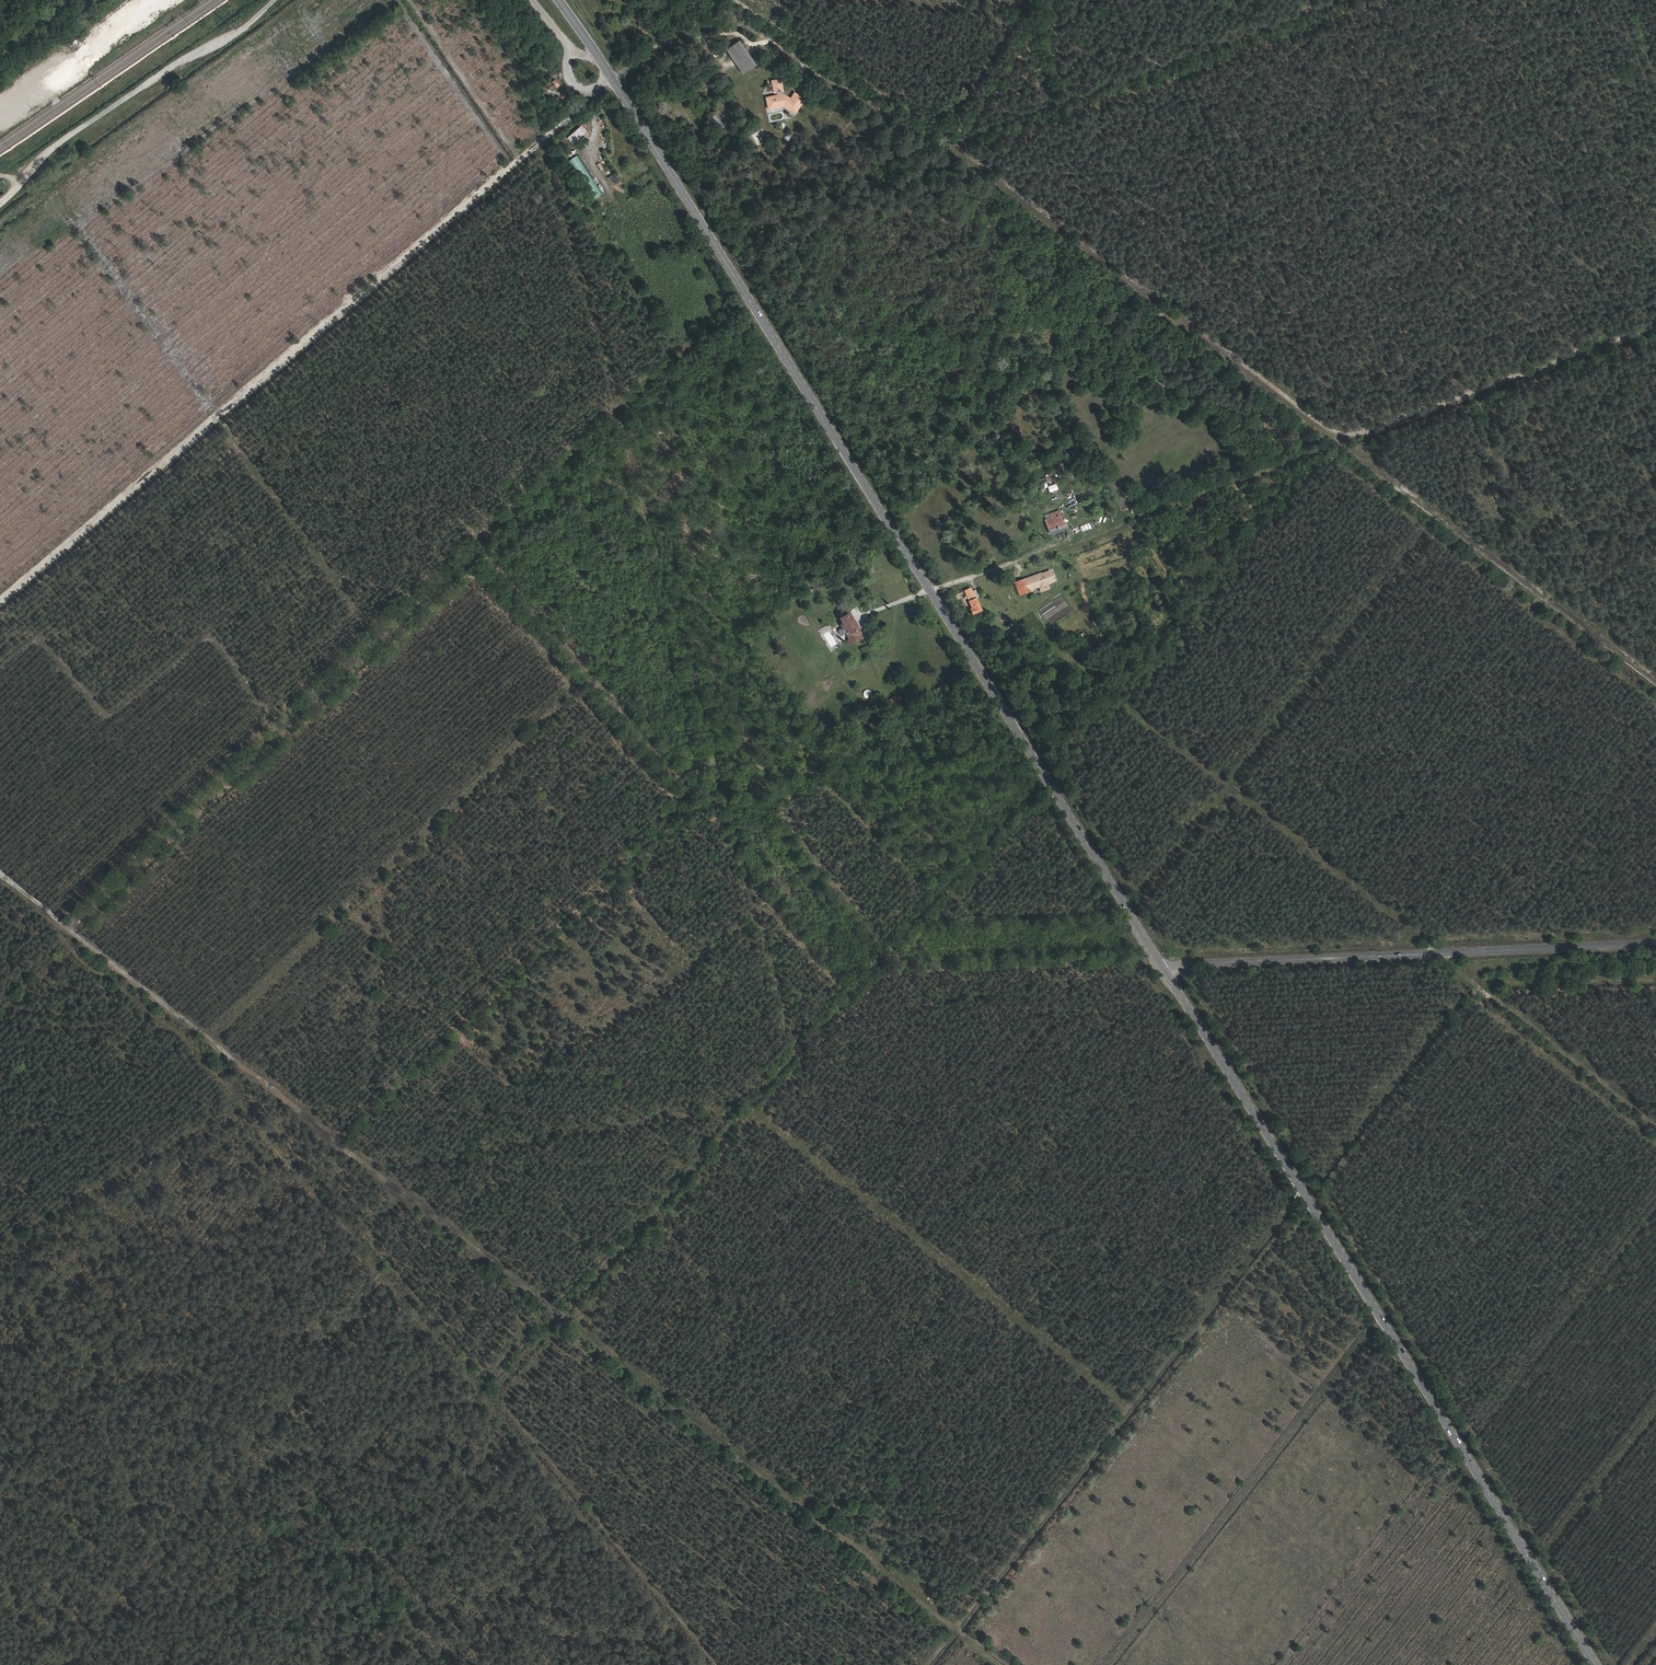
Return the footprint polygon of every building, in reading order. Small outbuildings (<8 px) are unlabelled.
[(749,60),(733,36),(720,45),(737,68),(749,60)] [(771,87),(772,91),(760,92),(762,104),(779,100),(790,109),(800,95),(789,88),(785,94),(779,90),(776,74),(766,75),(768,88),(771,87)] [(572,143),(588,130),(582,123),(566,137),(572,143)] [(601,194),(579,154),(570,158),(593,199),(601,194)] [(1047,531),(1064,526),(1059,512),(1043,517),(1047,531)] [(1095,520),(1071,528),(1073,533),(1097,525),(1095,520)] [(1037,577),(1036,576),(1016,582),(1021,596),(1035,591),(1035,589),(1040,587),(1048,585),(1049,584),(1056,582),(1052,571),(1037,577)] [(981,607),(970,584),(962,588),(970,603),(966,605),(971,613),(981,607)] [(858,623),(848,608),(838,615),(842,621),(839,622),(847,634),(844,636),(847,641),(861,632),(858,626),(858,623)] [(1079,634),(1084,642),(1089,639),(1084,631),(1079,634)] [(896,695),(887,699),(890,705),(899,702),(896,695)]
